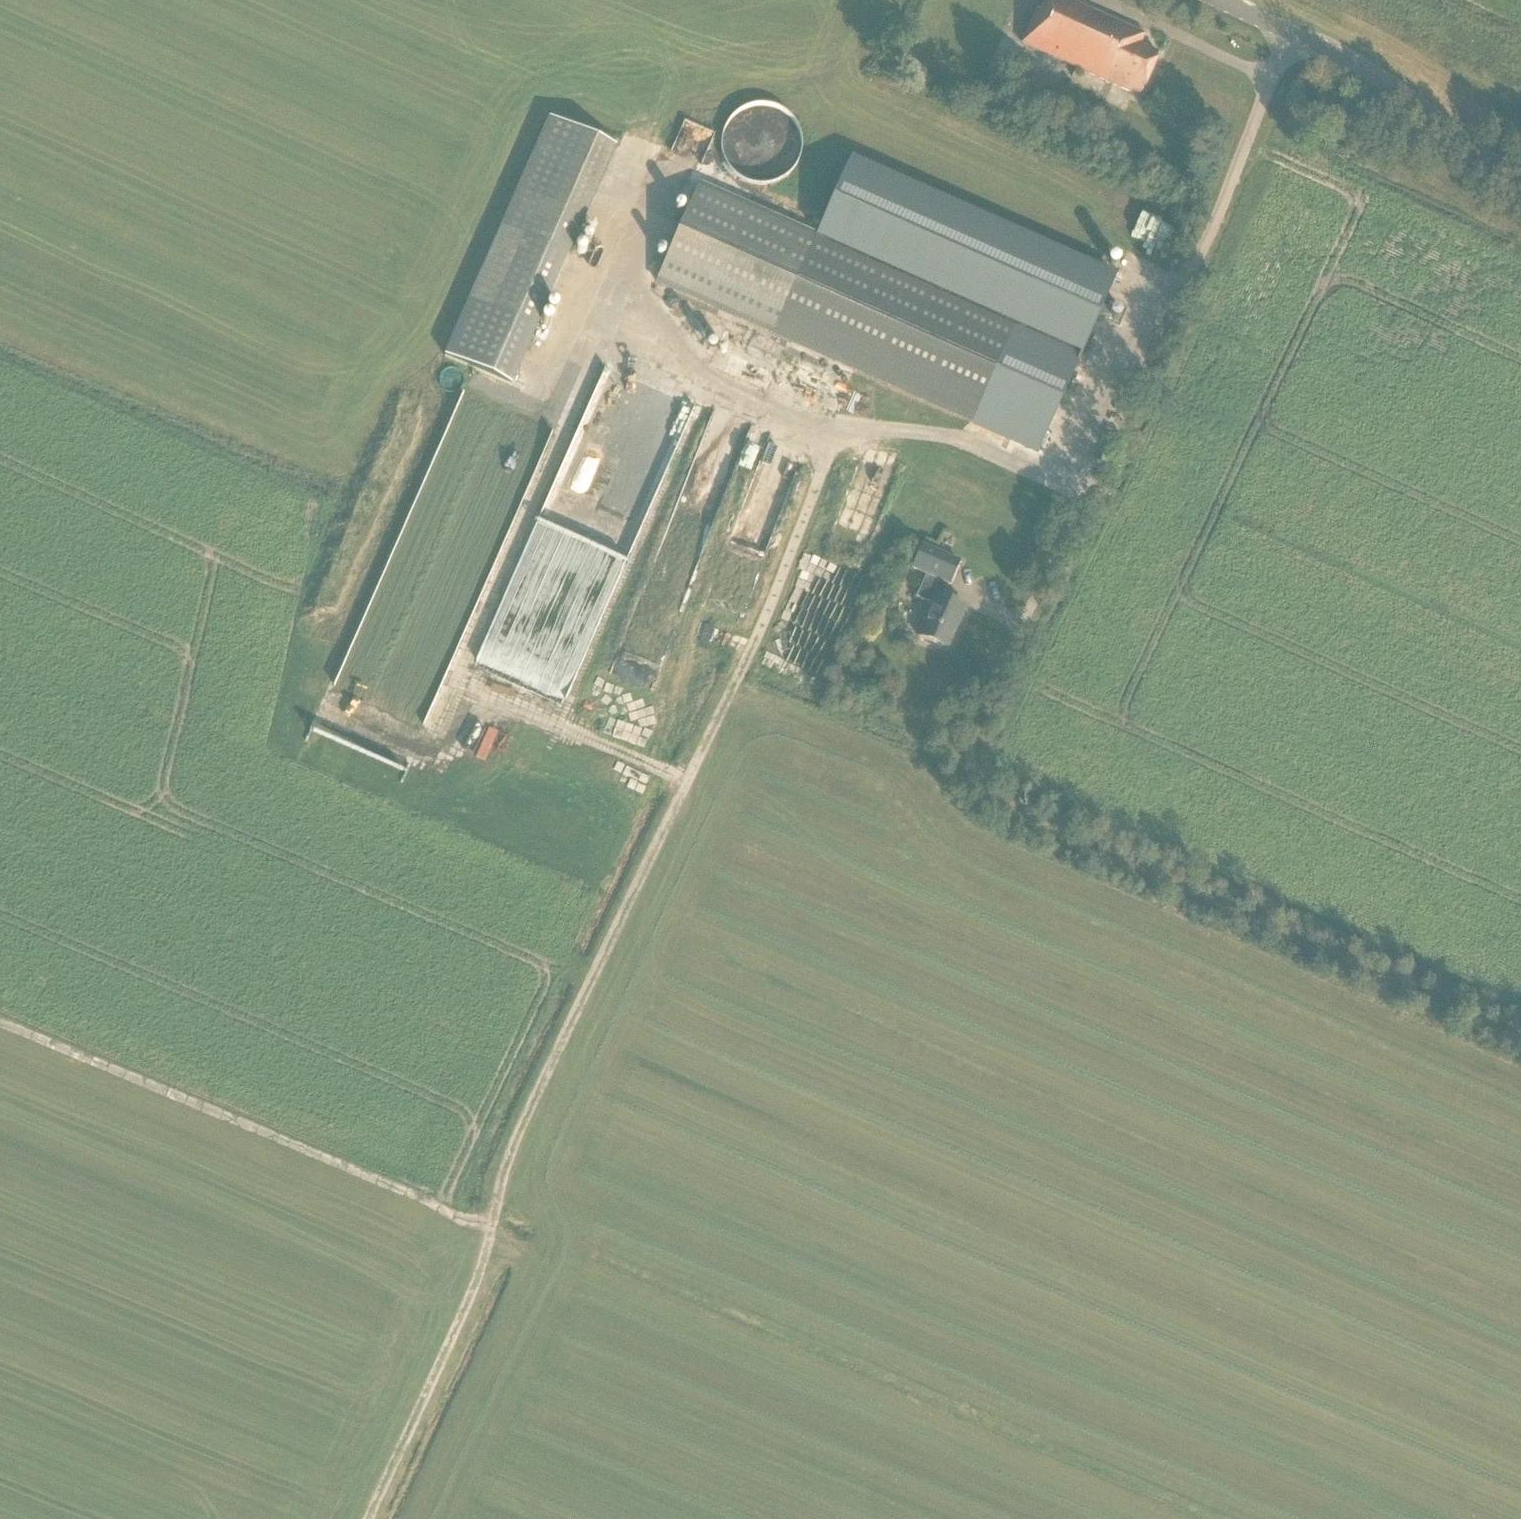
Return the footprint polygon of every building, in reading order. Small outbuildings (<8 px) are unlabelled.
[(1016,0),(974,0),(973,3),(1007,19),(1016,0)] [(1120,89),(1131,94),(1132,91),(1140,95),(1158,55),(1140,46),(1145,35),(1068,0),(1045,0),(1042,7),(1039,5),(1021,44),(1120,89)] [(772,109),(760,107),(749,108),(737,114),(727,125),(721,138),(720,152),(723,164),(729,174),(739,182),(752,187),(767,187),(780,182),(790,174),(797,164),(800,153),(800,139),(794,125),(784,115),(772,109)] [(445,357),(512,387),(617,149),(550,119),(445,357)] [(811,234),(701,185),(657,283),(779,337),(772,352),(724,331),(709,366),(808,410),(823,375),(811,370),(818,355),(1024,447),(1101,275),(844,160),(811,234)] [(918,637),(947,650),(966,608),(943,598),(948,584),(950,585),(959,563),(923,547),(913,569),(926,575),(916,598),(932,605),(918,637)]
